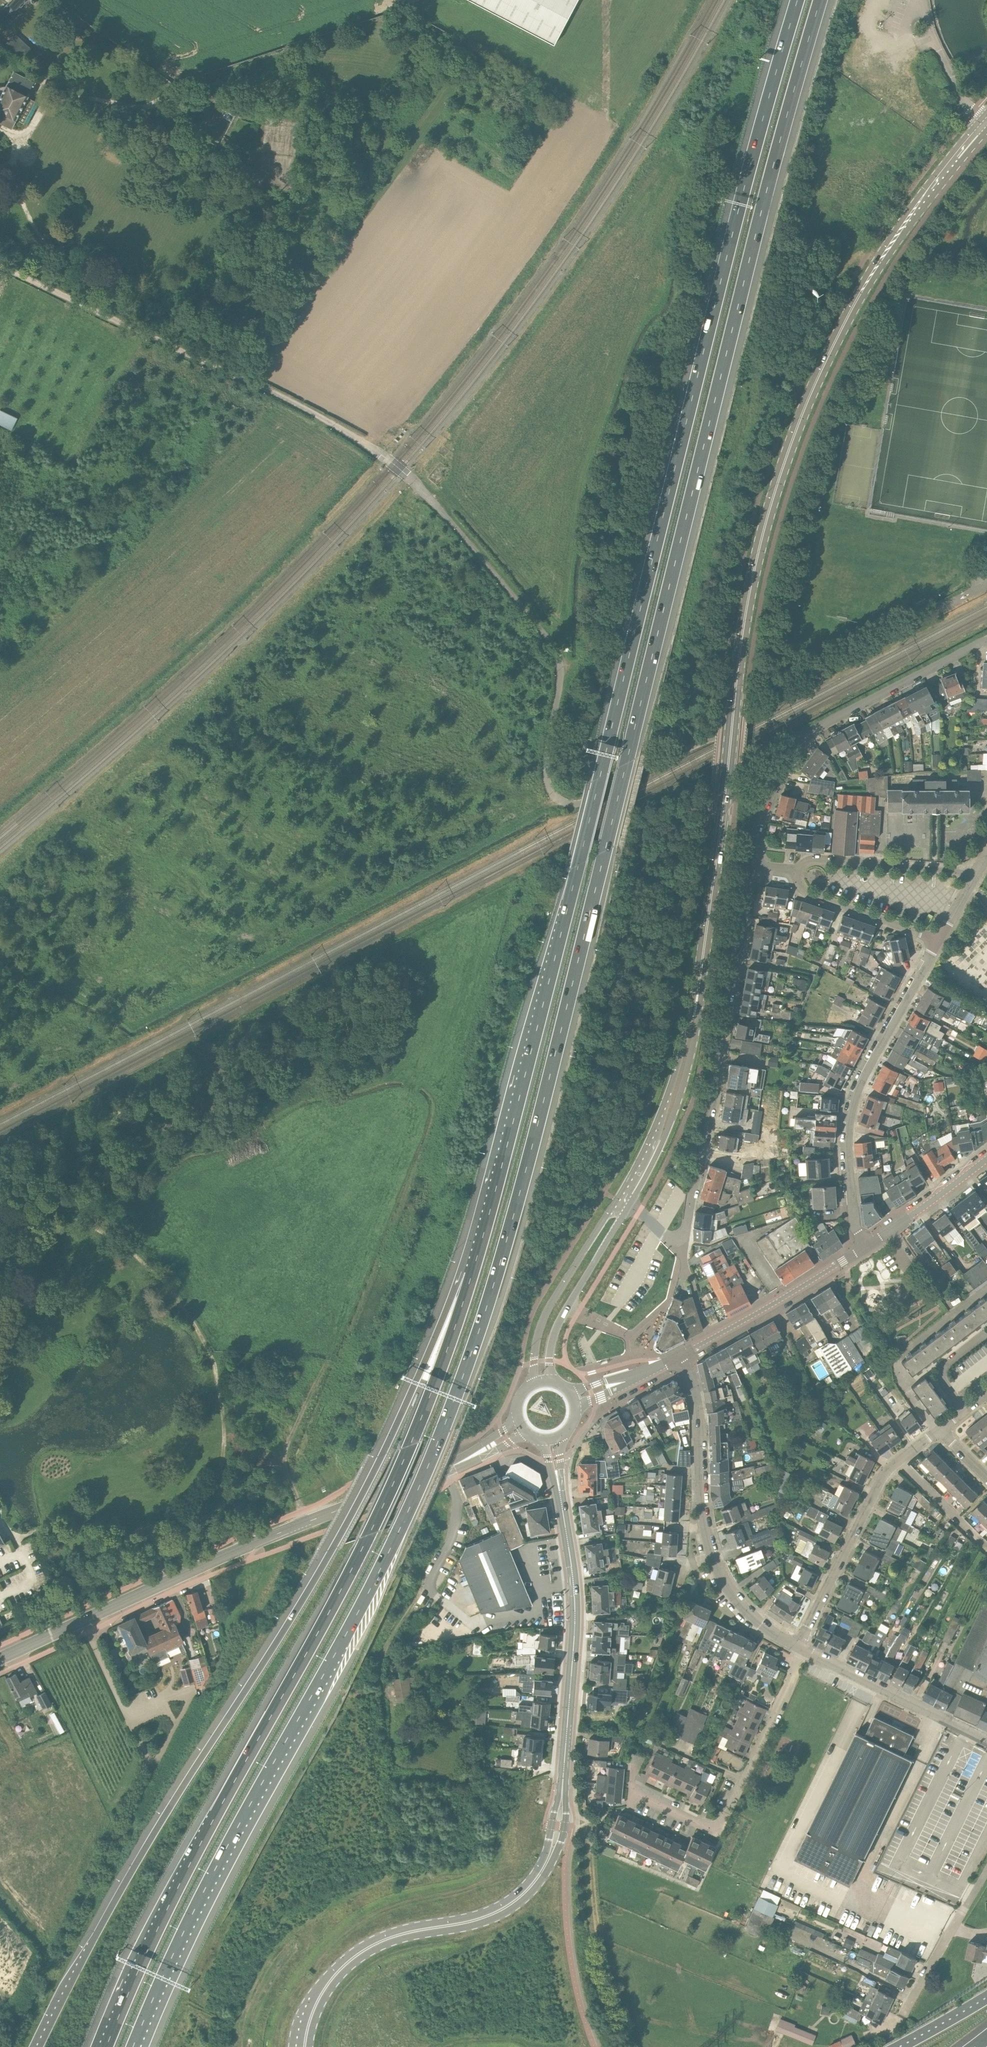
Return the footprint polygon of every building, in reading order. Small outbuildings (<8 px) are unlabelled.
[(4,27),(26,3),(23,0),(13,0),(0,14),(0,24),(4,27)] [(559,48),(584,0),(463,0),(557,49),(558,49),(559,48)] [(3,49),(13,58),(24,45),(14,36),(3,49)] [(13,129),(36,83),(14,72),(6,87),(4,87),(0,87),(0,88),(0,94),(0,95),(0,122),(13,129)] [(235,117),(217,106),(210,117),(223,125),(223,126),(230,130),(232,126),(230,125),(235,117)] [(12,430),(18,418),(0,410),(0,425),(12,430)] [(958,682),(955,674),(948,676),(947,675),(942,676),(942,679),(940,679),(942,683),(934,685),(940,701),(948,698),(949,702),(964,697),(962,691),(965,691),(961,682),(958,682)] [(940,701),(934,685),(927,688),(926,686),(915,692),(929,720),(929,724),(940,718),(940,711),(934,714),(929,704),(934,702),(935,703),(940,701)] [(921,734),(927,731),(926,725),(929,724),(929,720),(915,692),(905,697),(919,725),(919,733),(921,734)] [(919,725),(905,697),(894,702),(904,722),(905,722),(908,727),(912,724),(914,726),(915,732),(919,733),(919,725)] [(986,711),(986,699),(975,698),(975,710),(986,711)] [(898,733),(903,730),(900,724),(904,722),(894,702),(885,707),(898,733)] [(898,733),(885,707),(874,713),(887,739),(888,738),(883,729),(888,726),(890,729),(893,736),(898,733)] [(881,748),(886,746),(883,741),(887,739),(874,713),(865,718),(866,720),(873,733),(881,748)] [(873,733),(866,720),(854,726),(853,724),(843,729),(858,758),(858,761),(864,758),(855,743),(861,739),(873,733)] [(834,755),(839,752),(845,749),(847,754),(846,754),(852,764),(858,761),(858,758),(843,729),(837,733),(836,730),(831,733),(831,736),(830,736),(825,739),(834,755)] [(834,788),(835,782),(818,779),(831,761),(827,758),(828,756),(817,748),(801,770),(811,778),(810,784),(834,788)] [(932,771),(942,771),(942,755),(932,755),(932,771)] [(904,770),(912,770),(912,761),(904,762),(904,770)] [(838,781),(847,780),(842,770),(833,777),(838,781)] [(888,789),(887,776),(867,778),(866,791),(875,792),(875,795),(879,795),(879,797),(887,797),(887,812),(935,812),(935,780),(926,780),(926,779),(913,779),(913,789),(888,789)] [(957,790),(957,779),(944,779),(944,780),(935,780),(935,812),(968,811),(968,790),(957,790)] [(833,796),(834,788),(810,784),(808,792),(833,796)] [(819,815),(821,809),(810,808),(810,805),(808,804),(795,801),(796,798),(781,794),(779,804),(818,814),(819,815)] [(874,810),(876,797),(839,794),(837,809),(835,808),(832,839),(831,853),(854,855),(854,854),(859,854),(859,852),(874,853),(875,835),(879,836),(881,811),(874,810)] [(818,814),(779,804),(779,805),(776,814),(783,816),(782,820),(795,824),(796,819),(807,821),(809,813),(818,814)] [(829,832),(830,824),(822,823),(821,831),(829,832)] [(804,834),(795,834),(796,829),(787,828),(785,848),(795,849),(795,850),(810,851),(810,842),(809,842),(810,834),(804,833),(804,834)] [(824,852),(826,832),(819,831),(819,834),(810,834),(809,842),(810,842),(810,851),(824,852)] [(775,904),(777,888),(766,887),(763,906),(768,907),(769,903),(775,904)] [(785,910),(789,890),(777,888),(775,904),(774,908),(785,910)] [(797,914),(801,899),(796,897),(791,913),(797,914)] [(806,924),(812,906),(801,902),(795,920),(806,924)] [(813,939),(816,931),(817,928),(823,909),(812,906),(806,924),(805,927),(813,930),(810,939),(813,939)] [(828,932),(834,913),(823,909),(817,928),(828,932)] [(847,938),(853,920),(842,916),(836,935),(847,938)] [(858,942),(864,923),(853,920),(847,938),(858,942)] [(869,946),(875,927),(864,923),(858,942),(869,946)] [(781,936),(776,935),(777,929),(772,927),(757,925),(755,936),(780,941),(787,942),(788,935),(781,934),(781,936)] [(895,939),(894,935),(886,937),(887,941),(884,942),(887,953),(892,952),(907,948),(904,937),(895,939)] [(779,945),(780,941),(755,936),(753,947),(772,951),(774,944),(779,945)] [(831,963),(837,946),(830,944),(825,961),(831,963)] [(798,948),(788,945),(785,953),(795,956),(798,948)] [(770,962),(772,951),(753,947),(751,958),(766,961),(770,962)] [(805,951),(798,948),(795,957),(802,959),(805,951)] [(909,960),(907,948),(892,952),(887,953),(889,960),(891,959),(893,968),(901,966),(900,962),(909,960)] [(894,988),(900,977),(881,967),(875,978),(894,988)] [(769,984),(770,978),(763,976),(764,971),(749,968),(746,980),(769,984)] [(888,999),(894,988),(875,978),(869,989),(888,999)] [(767,990),(769,984),(746,980),(744,991),(760,994),(761,989),(767,990)] [(805,991),(808,982),(802,980),(799,989),(805,991)] [(937,992),(929,988),(923,997),(952,1012),(951,1014),(966,1021),(971,1012),(951,1001),(951,1002),(944,998),(945,996),(937,992)] [(764,1006),(766,1000),(759,999),(760,994),(744,991),(742,1002),(764,1006)] [(843,1003),(846,999),(837,995),(830,991),(828,996),(835,1000),(835,999),(843,1003)] [(952,1012),(923,997),(918,1007),(934,1016),(936,1012),(943,1016),(948,1019),(951,1014),(952,1012)] [(878,1017),(884,1006),(868,998),(865,1002),(867,1003),(863,1010),(878,1017)] [(841,1007),(843,1003),(835,999),(835,1000),(833,1003),(841,1007)] [(763,1012),(764,1006),(742,1002),(740,1014),(756,1017),(757,1011),(763,1012)] [(878,1017),(863,1010),(860,1017),(858,1016),(856,1020),(872,1028),(878,1017)] [(940,1030),(936,1028),(938,1023),(915,1011),(910,1021),(946,1039),(948,1036),(948,1034),(940,1030)] [(760,1027),(762,1019),(748,1018),(746,1025),(738,1023),(736,1036),(753,1040),(753,1039),(769,1042),(770,1037),(770,1036),(759,1034),(759,1036),(757,1035),(757,1034),(755,1033),(756,1026),(760,1027)] [(946,1039),(910,1021),(905,1028),(928,1040),(929,1038),(942,1046),(941,1047),(952,1053),(953,1052),(962,1057),(965,1051),(945,1040),(946,1039)] [(863,1046),(867,1037),(851,1029),(837,1028),(833,1035),(841,1036),(841,1037),(846,1038),(863,1046)] [(937,1060),(938,1058),(937,1057),(935,1056),(937,1053),(927,1048),(930,1043),(927,1042),(928,1040),(905,1028),(899,1039),(937,1060)] [(857,1056),(863,1046),(846,1038),(841,1037),(835,1047),(841,1048),(857,1056)] [(937,1060),(899,1039),(894,1048),(915,1059),(916,1056),(933,1066),(937,1060)] [(760,1056),(762,1044),(742,1041),(741,1053),(760,1056)] [(986,1059),(986,1047),(980,1044),(975,1055),(986,1060),(986,1059)] [(852,1066),(857,1056),(841,1048),(835,1047),(831,1056),(833,1057),(852,1066)] [(929,1068),(914,1060),(915,1059),(894,1048),(888,1058),(905,1067),(907,1063),(911,1065),(926,1073),(929,1068)] [(824,1060),(822,1065),(823,1066),(846,1078),(852,1066),(833,1057),(829,1062),(824,1060)] [(971,1076),(976,1067),(967,1063),(963,1071),(971,1076)] [(840,1089),(846,1078),(823,1066),(822,1065),(811,1064),(809,1068),(826,1076),(824,1080),(825,1081),(823,1084),(831,1089),(833,1085),(840,1089)] [(904,1082),(907,1076),(900,1072),(885,1064),(879,1075),(893,1083),(896,1078),(904,1082)] [(746,1088),(747,1080),(749,1067),(731,1065),(728,1087),(740,1088),(746,1088)] [(892,1095),(892,1094),(895,1088),(897,1085),(893,1083),(879,1075),(873,1086),(888,1095),(888,1093),(892,1095)] [(819,1084),(801,1082),(800,1091),(818,1092),(819,1084)] [(937,1092),(945,1091),(943,1083),(935,1084),(937,1092)] [(754,1089),(750,1089),(749,1095),(751,1095),(750,1097),(760,1098),(761,1090),(754,1089)] [(750,1102),(750,1097),(751,1095),(749,1095),(727,1092),(724,1106),(746,1109),(748,1109),(749,1102),(750,1102)] [(896,1099),(882,1095),(881,1099),(869,1095),(867,1102),(865,1109),(881,1115),(883,1107),(885,1101),(894,1104),(896,1099)] [(837,1111),(838,1098),(821,1098),(820,1109),(837,1111)] [(743,1124),(746,1109),(724,1106),(722,1119),(728,1120),(728,1122),(743,1124)] [(878,1121),(881,1115),(865,1109),(862,1116),(860,1123),(871,1127),(870,1132),(884,1136),(885,1131),(878,1129),(876,1128),(878,1121)] [(761,1132),(762,1111),(755,1110),(753,1131),(761,1132)] [(835,1120),(835,1114),(816,1113),(815,1116),(815,1119),(807,1118),(795,1117),(794,1126),(794,1128),(814,1129),(835,1131),(835,1120)] [(976,1149),(983,1143),(981,1123),(986,1118),(986,1113),(981,1117),(979,1117),(979,1123),(969,1125),(970,1129),(971,1129),(974,1149),(976,1149)] [(834,1141),(835,1131),(814,1129),(813,1145),(833,1147),(833,1141),(834,1141)] [(962,1151),(974,1149),(971,1129),(970,1129),(958,1131),(959,1137),(953,1138),(955,1151),(961,1149),(962,1151)] [(758,1142),(759,1134),(745,1133),(744,1140),(758,1142)] [(736,1152),(739,1137),(721,1135),(718,1149),(736,1152)] [(883,1137),(869,1135),(869,1141),(856,1142),(857,1155),(873,1153),(878,1153),(876,1142),(884,1141),(885,1146),(890,1146),(889,1139),(889,1137),(883,1137)] [(947,1143),(941,1146),(939,1141),(937,1140),(929,1143),(929,1144),(934,1152),(943,1167),(956,1158),(947,1143)] [(937,1177),(946,1172),(943,1167),(934,1152),(929,1144),(924,1147),(926,1152),(923,1154),(937,1177)] [(858,1167),(873,1166),(875,1165),(873,1153),(857,1155),(858,1167)] [(807,1176),(829,1175),(828,1157),(806,1159),(807,1176)] [(679,1165),(674,1162),(674,1163),(669,1173),(674,1176),(679,1165)] [(916,1191),(914,1187),(926,1181),(914,1162),(906,1166),(907,1170),(908,1179),(916,1191)] [(741,1180),(743,1180),(748,1178),(753,1177),(754,1163),(743,1165),(741,1180)] [(740,1185),(741,1180),(725,1176),(727,1171),(710,1166),(707,1177),(740,1185)] [(908,1201),(918,1194),(916,1191),(908,1179),(907,1170),(893,1178),(908,1201)] [(899,1207),(908,1201),(893,1178),(891,1174),(883,1180),(889,1189),(888,1190),(899,1207)] [(884,1200),(878,1175),(877,1175),(859,1177),(862,1202),(862,1203),(875,1201),(884,1200)] [(736,1194),(737,1192),(739,1192),(740,1185),(707,1177),(703,1187),(720,1192),(722,1187),(734,1190),(733,1194),(735,1194),(736,1194)] [(814,1207),(835,1206),(835,1196),(834,1186),(811,1187),(812,1197),(807,1198),(808,1204),(802,1206),(802,1210),(813,1210),(814,1207)] [(726,1205),(729,1194),(720,1192),(703,1187),(700,1198),(726,1205)] [(750,1188),(739,1192),(737,1192),(736,1194),(735,1194),(738,1205),(754,1200),(750,1188)] [(975,1217),(976,1217),(974,1214),(986,1206),(975,1191),(963,1201),(975,1217)] [(870,1227),(883,1217),(876,1206),(875,1201),(862,1203),(864,1224),(870,1227)] [(964,1226),(975,1217),(963,1201),(952,1209),(964,1226)] [(712,1214),(715,1209),(703,1205),(700,1212),(696,1212),(694,1226),(710,1228),(712,1219),(717,1219),(718,1220),(726,1217),(724,1210),(712,1214)] [(726,1217),(741,1212),(739,1206),(724,1210),(726,1217)] [(949,1242),(954,1239),(948,1232),(955,1227),(945,1214),(933,1222),(949,1242)] [(810,1216),(794,1218),(800,1225),(810,1224),(810,1216)] [(804,1232),(800,1225),(794,1218),(777,1229),(804,1271),(815,1264),(821,1260),(812,1245),(810,1246),(802,1233),(804,1232)] [(735,1236),(748,1231),(746,1225),(733,1229),(735,1236)] [(942,1251),(924,1225),(915,1233),(926,1250),(928,1249),(934,1258),(935,1258),(934,1257),(942,1251)] [(727,1235),(725,1227),(717,1230),(713,1231),(706,1229),(694,1228),(694,1240),(710,1242),(713,1241),(727,1235)] [(828,1232),(826,1228),(820,1231),(819,1230),(814,1233),(815,1235),(818,1241),(813,1245),(822,1259),(832,1252),(843,1245),(834,1229),(828,1232)] [(784,1284),(804,1271),(777,1229),(756,1242),(765,1254),(764,1255),(784,1284)] [(976,1251),(980,1248),(980,1244),(970,1231),(965,1235),(976,1251)] [(926,1250),(915,1233),(914,1233),(913,1233),(907,1238),(921,1259),(923,1258),(927,1263),(934,1258),(928,1249),(926,1250)] [(731,1239),(721,1243),(725,1250),(735,1245),(731,1239)] [(728,1265),(719,1248),(701,1258),(704,1263),(702,1264),(708,1276),(728,1265)] [(986,1280),(986,1265),(983,1260),(963,1275),(974,1289),(986,1280)] [(949,1277),(957,1272),(949,1261),(942,1267),(949,1277)] [(734,1275),(729,1265),(728,1265),(708,1276),(714,1289),(728,1282),(726,1279),(733,1276),(734,1275)] [(738,1279),(736,1275),(733,1276),(726,1279),(728,1282),(714,1289),(718,1296),(710,1300),(715,1311),(724,1306),(729,1317),(751,1305),(741,1286),(744,1284),(741,1278),(738,1279)] [(841,1323),(850,1318),(830,1287),(821,1292),(841,1323)] [(841,1323),(821,1292),(811,1298),(810,1299),(810,1300),(820,1315),(819,1315),(821,1317),(822,1316),(827,1323),(831,1320),(834,1325),(839,1322),(840,1324),(841,1323)] [(697,1310),(692,1296),(682,1300),(673,1297),(678,1309),(681,1316),(697,1310)] [(679,1321),(681,1316),(678,1309),(673,1297),(666,1316),(679,1321)] [(986,1322),(986,1308),(982,1301),(975,1307),(986,1322)] [(828,1339),(815,1318),(805,1303),(805,1302),(795,1308),(844,1382),(850,1378),(829,1344),(828,1344),(828,1339)] [(986,1322),(975,1307),(967,1312),(977,1325),(982,1322),(984,1324),(986,1322)] [(801,1354),(803,1353),(807,1351),(818,1345),(841,1384),(844,1382),(795,1308),(786,1314),(795,1329),(797,1327),(798,1330),(800,1328),(805,1336),(796,1341),(797,1342),(795,1343),(801,1354)] [(703,1330),(697,1310),(681,1316),(679,1321),(666,1316),(657,1340),(656,1345),(660,1350),(664,1350),(686,1340),(685,1339),(703,1330)] [(970,1331),(977,1325),(967,1312),(960,1318),(970,1331)] [(963,1337),(970,1331),(960,1318),(953,1323),(963,1337)] [(771,1346),(778,1342),(777,1341),(781,1340),(773,1321),(749,1335),(757,1353),(767,1348),(766,1347),(770,1345),(771,1346)] [(957,1344),(960,1342),(958,1340),(963,1337),(953,1323),(945,1329),(957,1344)] [(863,1356),(876,1348),(863,1327),(850,1336),(863,1356)] [(957,1344),(945,1329),(938,1334),(948,1347),(953,1344),(955,1346),(957,1344)] [(941,1353),(948,1347),(938,1334),(931,1340),(941,1353)] [(749,1335),(734,1343),(727,1348),(735,1367),(740,1365),(741,1368),(745,1366),(748,1364),(746,1359),(757,1353),(749,1335)] [(857,1374),(869,1367),(862,1357),(863,1356),(850,1336),(838,1344),(857,1374)] [(934,1358),(941,1353),(931,1340),(924,1345),(934,1358)] [(928,1366),(931,1365),(929,1362),(934,1358),(924,1345),(916,1351),(928,1366)] [(742,1384),(735,1367),(727,1348),(720,1352),(726,1374),(729,1373),(730,1375),(735,1387),(736,1387),(737,1389),(742,1388),(742,1389),(744,1388),(742,1384)] [(928,1366),(916,1351),(909,1356),(919,1369),(924,1366),(926,1368),(928,1366)] [(726,1374),(720,1352),(709,1358),(713,1372),(715,1378),(724,1375),(725,1376),(730,1375),(729,1373),(726,1374)] [(911,1375),(919,1369),(909,1356),(901,1362),(911,1375)] [(701,1376),(713,1372),(709,1358),(698,1364),(701,1376)] [(715,1378),(713,1372),(701,1376),(704,1390),(724,1384),(723,1377),(725,1376),(724,1375),(715,1378)] [(933,1417),(946,1408),(941,1400),(938,1395),(940,1393),(938,1391),(937,1388),(934,1390),(931,1385),(925,1377),(912,1386),(917,1394),(922,1402),(927,1409),(933,1417)] [(672,1402),(684,1395),(678,1382),(674,1381),(663,1387),(672,1402)] [(725,1385),(724,1384),(704,1390),(706,1402),(732,1394),(731,1389),(730,1389),(729,1384),(725,1385)] [(668,1424),(669,1423),(666,1419),(673,1415),(672,1408),(671,1402),(672,1402),(663,1387),(651,1393),(668,1424)] [(668,1424),(651,1393),(642,1398),(649,1412),(653,1410),(661,1425),(662,1425),(665,1431),(671,1428),(668,1424)] [(734,1402),(732,1394),(706,1402),(707,1412),(727,1408),(726,1401),(731,1400),(731,1402),(734,1402)] [(672,1402),(671,1402),(672,1408),(687,1405),(684,1395),(672,1402)] [(647,1415),(638,1400),(628,1405),(646,1438),(651,1436),(646,1426),(652,1422),(651,1420),(648,1415),(647,1415)] [(685,1428),(684,1420),(689,1419),(687,1405),(672,1408),(673,1415),(674,1422),(675,1422),(676,1426),(677,1429),(685,1428)] [(708,1422),(728,1422),(743,1421),(739,1405),(727,1408),(707,1412),(708,1414),(708,1422)] [(910,1433),(920,1426),(908,1410),(898,1417),(910,1433)] [(606,1461),(628,1448),(626,1444),(633,1440),(619,1415),(607,1421),(605,1425),(607,1438),(603,1440),(605,1455),(606,1461)] [(986,1435),(986,1415),(977,1423),(986,1435)] [(796,1444),(811,1427),(802,1420),(788,1437),(796,1444)] [(816,1427),(822,1431),(827,1425),(820,1420),(816,1427)] [(725,1430),(725,1427),(728,1427),(728,1422),(708,1422),(709,1439),(728,1439),(728,1435),(722,1435),(722,1430),(725,1430)] [(891,1427),(889,1423),(879,1430),(881,1434),(881,1433),(890,1447),(900,1439),(891,1426),(891,1427)] [(976,1443),(986,1435),(977,1423),(967,1431),(976,1443)] [(879,1435),(877,1432),(869,1437),(871,1440),(871,1441),(880,1454),(890,1447),(881,1433),(881,1434),(879,1435)] [(655,1438),(648,1442),(650,1445),(653,1451),(661,1447),(655,1438)] [(728,1441),(728,1439),(709,1439),(710,1458),(734,1457),(734,1441),(728,1441)] [(736,1443),(739,1456),(742,1456),(752,1454),(748,1440),(736,1443)] [(654,1466),(660,1463),(654,1454),(653,1451),(650,1445),(644,1449),(654,1466)] [(801,1454),(804,1448),(798,1445),(795,1451),(801,1454)] [(662,1450),(654,1454),(660,1463),(661,1466),(669,1461),(662,1450)] [(930,1472),(943,1459),(933,1450),(920,1463),(930,1472)] [(690,1466),(690,1454),(679,1454),(677,1465),(690,1466)] [(606,1461),(605,1455),(604,1455),(605,1460),(595,1460),(595,1463),(581,1463),(580,1462),(577,1465),(579,1467),(579,1477),(597,1477),(607,1477),(607,1471),(606,1461)] [(873,1461),(859,1455),(857,1459),(848,1455),(846,1460),(869,1471),(873,1461)] [(742,1461),(742,1456),(739,1456),(734,1457),(710,1458),(710,1468),(735,1467),(734,1462),(742,1461)] [(939,1481),(951,1468),(943,1459),(930,1472),(939,1481)] [(862,1484),(869,1471),(846,1460),(845,1461),(854,1465),(848,1477),(862,1484)] [(500,1478),(511,1508),(523,1504),(537,1499),(535,1492),(536,1492),(540,1486),(542,1483),(540,1473),(521,1462),(511,1464),(509,1469),(506,1474),(506,1476),(500,1478)] [(742,1478),(773,1469),(771,1464),(755,1469),(754,1467),(729,1473),(729,1470),(735,1469),(735,1467),(710,1468),(710,1484),(737,1480),(739,1479),(742,1478)] [(496,1475),(493,1467),(473,1475),(477,1484),(479,1482),(484,1492),(496,1522),(501,1532),(518,1524),(514,1516),(511,1508),(500,1478),(499,1479),(497,1474),(496,1475)] [(780,1467),(770,1485),(786,1493),(786,1485),(792,1474),(780,1467)] [(939,1481),(948,1490),(960,1477),(951,1468),(939,1481)] [(681,1487),(682,1475),(666,1474),(666,1485),(681,1487)] [(477,1484),(473,1475),(460,1480),(467,1496),(477,1492),(478,1495),(483,1507),(485,1506),(492,1523),(496,1522),(484,1492),(479,1482),(477,1484)] [(597,1486),(597,1477),(579,1477),(579,1491),(588,1491),(588,1493),(601,1493),(601,1491),(600,1486),(597,1486)] [(957,1499),(969,1486),(960,1477),(948,1490),(957,1499)] [(723,1504),(731,1499),(730,1492),(738,1491),(738,1489),(744,1488),(742,1478),(739,1479),(737,1480),(710,1484),(711,1491),(710,1491),(711,1495),(712,1500),(714,1507),(723,1504)] [(613,1483),(613,1493),(624,1493),(624,1483),(613,1483)] [(680,1498),(681,1487),(666,1485),(665,1497),(680,1498)] [(853,1503),(858,1492),(843,1485),(838,1496),(853,1503)] [(915,1495),(913,1494),(913,1493),(898,1486),(892,1497),(907,1505),(908,1505),(912,1507),(917,1499),(931,1513),(936,1509),(919,1491),(915,1495)] [(966,1508),(979,1496),(969,1486),(957,1499),(966,1508)] [(838,1496),(828,1491),(824,1502),(829,1505),(829,1506),(833,1508),(832,1508),(847,1515),(853,1503),(838,1496)] [(679,1509),(680,1498),(665,1497),(664,1508),(679,1509)] [(901,1516),(907,1505),(892,1497),(887,1509),(901,1516)] [(986,1515),(986,1504),(983,1500),(971,1513),(980,1522),(986,1515)] [(748,1510),(745,1502),(737,1505),(736,1505),(722,1510),(727,1523),(741,1518),(743,1523),(748,1521),(748,1522),(779,1510),(777,1504),(756,1511),(756,1512),(751,1514),(749,1509),(748,1510)] [(597,1510),(596,1503),(579,1506),(581,1519),(608,1515),(607,1509),(597,1510)] [(476,1522),(469,1504),(463,1506),(471,1526),(475,1525),(476,1522)] [(523,1504),(511,1508),(514,1516),(525,1512),(523,1504)] [(624,1514),(624,1506),(615,1505),(615,1513),(624,1514)] [(834,1541),(841,1527),(826,1519),(828,1515),(811,1506),(806,1515),(823,1523),(819,1532),(818,1533),(834,1541)] [(526,1508),(528,1522),(547,1519),(545,1507),(533,1509),(533,1507),(526,1508)] [(679,1509),(664,1508),(664,1509),(663,1519),(678,1521),(679,1509)] [(609,1523),(614,1522),(613,1514),(608,1515),(581,1519),(583,1533),(596,1531),(597,1536),(603,1536),(602,1530),(600,1530),(599,1524),(607,1522),(607,1523),(609,1523)] [(900,1527),(882,1518),(876,1530),(896,1540),(897,1541),(903,1529),(911,1534),(912,1533),(918,1537),(921,1530),(903,1521),(900,1527)] [(547,1519),(528,1522),(530,1531),(531,1537),(539,1535),(539,1532),(549,1531),(547,1519)] [(752,1535),(748,1522),(748,1521),(743,1523),(739,1525),(740,1528),(726,1534),(731,1547),(745,1542),(747,1546),(754,1544),(779,1535),(777,1528),(769,1531),(769,1529),(752,1535)] [(625,1532),(625,1524),(617,1523),(617,1531),(625,1532)] [(481,1612),(532,1604),(509,1550),(525,1543),(518,1524),(501,1532),(466,1546),(460,1559),(459,1560),(481,1612)] [(942,1538),(947,1529),(939,1525),(934,1534),(942,1538)] [(822,1565),(829,1552),(820,1547),(821,1546),(816,1543),(818,1538),(800,1529),(796,1537),(804,1541),(803,1543),(807,1546),(804,1555),(807,1557),(822,1565)] [(885,1553),(891,1556),(892,1553),(894,1554),(900,1541),(897,1541),(896,1540),(876,1530),(870,1542),(882,1547),(887,1550),(885,1553)] [(677,1544),(677,1533),(662,1532),(661,1543),(677,1544)] [(779,1541),(779,1535),(754,1544),(756,1550),(779,1541)] [(951,1547),(957,1539),(951,1535),(946,1544),(951,1547)] [(603,1549),(602,1543),(585,1545),(587,1558),(616,1554),(615,1547),(614,1547),(603,1549)] [(661,1543),(661,1554),(676,1556),(677,1544),(661,1543)] [(929,1549),(921,1545),(919,1549),(931,1555),(935,1547),(931,1546),(929,1549)] [(739,1572),(752,1568),(761,1565),(761,1564),(766,1563),(761,1549),(736,1559),(739,1565),(737,1565),(739,1572)] [(875,1570),(880,1558),(866,1551),(860,1562),(875,1570)] [(647,1559),(661,1561),(661,1554),(647,1553),(647,1559)] [(896,1566),(899,1560),(891,1556),(885,1553),(882,1559),(896,1566)] [(590,1572),(606,1570),(605,1563),(617,1561),(616,1554),(587,1558),(590,1572)] [(792,1562),(801,1566),(804,1561),(794,1556),(790,1554),(788,1559),(792,1561),(792,1562)] [(767,1572),(780,1563),(777,1558),(763,1566),(767,1572)] [(922,1570),(927,1562),(919,1558),(915,1566),(922,1570)] [(658,1568),(659,1568),(661,1561),(647,1559),(644,1565),(658,1568)] [(869,1581),(875,1570),(860,1562),(854,1574),(869,1581)] [(817,1574),(801,1566),(798,1573),(801,1575),(798,1581),(811,1587),(817,1574)] [(675,1572),(659,1568),(656,1580),(672,1584),(675,1572)] [(760,1598),(774,1588),(764,1575),(750,1586),(760,1598)] [(668,1596),(672,1584),(656,1580),(653,1592),(668,1596)] [(789,1620),(796,1610),(796,1609),(799,1604),(804,1595),(795,1591),(797,1586),(785,1580),(773,1595),(776,1598),(770,1607),(789,1620)] [(642,1590),(643,1583),(635,1581),(634,1588),(642,1590)] [(864,1590),(850,1583),(843,1597),(857,1604),(860,1597),(867,1600),(871,1594),(883,1600),(886,1594),(869,1586),(866,1591),(864,1590)] [(608,1591),(608,1585),(592,1586),(592,1599),(620,1598),(619,1591),(608,1591)] [(187,1593),(193,1613),(197,1629),(208,1626),(204,1612),(203,1612),(203,1610),(197,1591),(187,1593)] [(886,1594),(883,1600),(882,1603),(885,1605),(890,1596),(886,1594)] [(852,1614),(857,1604),(843,1597),(838,1607),(852,1614)] [(593,1613),(609,1612),(609,1605),(620,1604),(620,1598),(592,1599),(593,1613)] [(984,1647),(986,1641),(986,1599),(986,1598),(955,1662),(973,1671),(984,1647)] [(183,1641),(180,1632),(170,1613),(176,1609),(172,1599),(165,1602),(155,1607),(135,1617),(138,1624),(154,1617),(160,1630),(144,1637),(148,1646),(147,1646),(150,1653),(154,1661),(155,1663),(169,1656),(167,1651),(179,1646),(182,1655),(187,1653),(181,1642),(183,1641)] [(684,1642),(700,1605),(692,1602),(689,1603),(683,1618),(686,1620),(677,1639),(684,1642)] [(703,1627),(706,1618),(710,1610),(700,1605),(684,1642),(690,1645),(699,1625),(703,1627)] [(211,1620),(219,1618),(216,1607),(208,1609),(211,1620)] [(829,1629),(835,1617),(829,1614),(823,1627),(829,1629)] [(852,1627),(855,1620),(844,1614),(840,1621),(851,1626),(852,1627)] [(148,1646),(144,1637),(138,1624),(135,1617),(119,1624),(132,1652),(146,1645),(147,1646),(148,1646)] [(713,1655),(726,1628),(716,1624),(716,1623),(706,1618),(703,1627),(708,1628),(698,1649),(697,1648),(689,1667),(694,1669),(700,1655),(705,1657),(707,1652),(713,1655)] [(950,1643),(960,1622),(953,1618),(943,1639),(950,1643)] [(863,1624),(855,1620),(852,1627),(851,1626),(848,1635),(856,1639),(863,1624)] [(621,1637),(623,1637),(624,1624),(624,1623),(594,1621),(593,1634),(611,1635),(610,1636),(621,1637)] [(905,1640),(911,1630),(905,1626),(900,1633),(898,1636),(889,1651),(878,1675),(888,1681),(896,1665),(891,1663),(904,1639),(905,1640)] [(536,1647),(555,1649),(557,1628),(540,1627),(540,1633),(527,1633),(526,1642),(523,1642),(523,1647),(523,1648),(533,1647),(536,1647)] [(829,1629),(823,1627),(815,1644),(825,1649),(839,1656),(847,1639),(833,1632),(829,1629)] [(723,1659),(736,1633),(726,1628),(713,1655),(714,1655),(716,1651),(719,1653),(718,1656),(723,1659)] [(878,1649),(888,1633),(879,1628),(876,1634),(873,1633),(868,1642),(856,1665),(867,1670),(876,1654),(879,1649),(878,1649)] [(868,1642),(873,1633),(869,1630),(863,1639),(859,1637),(848,1660),(856,1665),(868,1642)] [(734,1662),(746,1637),(736,1633),(723,1659),(726,1661),(727,1658),(734,1662)] [(592,1651),(620,1653),(621,1637),(610,1636),(611,1635),(593,1634),(592,1651)] [(894,1634),(881,1657),(876,1654),(867,1670),(878,1675),(889,1651),(898,1636),(894,1634)] [(743,1682),(750,1668),(745,1665),(756,1641),(746,1637),(734,1662),(732,1666),(728,1674),(743,1682)] [(481,1655),(483,1642),(474,1641),(473,1654),(481,1655)] [(908,1663),(916,1647),(909,1643),(902,1657),(898,1664),(900,1665),(891,1682),(901,1687),(910,1670),(905,1668),(908,1663)] [(116,1646),(107,1650),(115,1667),(123,1663),(116,1646)] [(535,1655),(536,1647),(533,1647),(523,1648),(517,1649),(517,1655),(514,1655),(515,1665),(533,1664),(533,1672),(553,1673),(554,1658),(545,1658),(545,1656),(535,1655)] [(984,1647),(973,1671),(986,1677),(986,1649),(984,1647)] [(920,1670),(930,1651),(924,1648),(903,1688),(912,1693),(920,1676),(917,1674),(920,1670)] [(772,1678),(777,1666),(775,1665),(777,1659),(764,1652),(756,1671),(763,1674),(760,1679),(769,1683),(772,1678)] [(610,1661),(599,1660),(598,1663),(592,1662),(591,1670),(617,1672),(632,1673),(633,1664),(625,1663),(625,1662),(610,1661)] [(207,1665),(191,1670),(195,1682),(197,1689),(202,1687),(210,1675),(207,1665)] [(195,1682),(191,1670),(190,1667),(182,1669),(187,1684),(195,1682)] [(626,1689),(627,1679),(617,1678),(617,1672),(591,1670),(591,1678),(597,1678),(597,1681),(609,1682),(609,1681),(614,1682),(613,1688),(626,1689)] [(935,1704),(949,1676),(949,1675),(950,1672),(944,1670),(939,1680),(934,1678),(924,1698),(935,1704)] [(7,1678),(16,1697),(28,1691),(30,1696),(37,1693),(29,1678),(20,1682),(16,1674),(7,1678)] [(551,1694),(552,1681),(535,1679),(535,1675),(520,1674),(519,1682),(524,1682),(522,1691),(532,1692),(532,1693),(551,1694)] [(972,1674),(963,1693),(954,1713),(954,1714),(979,1725),(985,1710),(986,1706),(986,1705),(986,1703),(986,1681),(972,1674)] [(438,1686),(438,1681),(446,1680),(446,1676),(432,1676),(432,1685),(438,1686)] [(946,1710),(956,1689),(952,1688),(956,1679),(949,1676),(935,1704),(946,1710)] [(690,1680),(682,1677),(675,1693),(683,1697),(690,1680)] [(627,1690),(626,1689),(613,1688),(612,1688),(611,1694),(598,1693),(598,1695),(589,1695),(588,1708),(610,1710),(611,1705),(618,1705),(618,1702),(626,1703),(627,1690)] [(954,1713),(963,1693),(956,1689),(946,1710),(954,1713)] [(43,1710),(52,1705),(45,1692),(36,1697),(43,1710)] [(766,1709),(747,1700),(743,1707),(741,1706),(739,1710),(759,1720),(762,1713),(763,1713),(766,1709)] [(519,1704),(518,1711),(521,1711),(549,1715),(550,1702),(533,1701),(533,1706),(519,1704)] [(486,1722),(486,1708),(472,1708),(472,1722),(486,1722)] [(691,1708),(687,1717),(678,1737),(687,1741),(699,1712),(691,1708)] [(699,1712),(687,1741),(695,1745),(704,1724),(708,1715),(706,1715),(707,1713),(701,1710),(700,1712),(699,1712)] [(754,1732),(756,1728),(755,1728),(759,1720),(739,1710),(737,1715),(738,1716),(735,1723),(754,1732)] [(985,1710),(979,1725),(986,1729),(986,1711),(985,1710)] [(60,1731),(64,1729),(56,1711),(52,1713),(60,1731)] [(549,1715),(521,1711),(518,1711),(516,1711),(516,1719),(531,1720),(530,1726),(548,1727),(549,1715)] [(678,1737),(687,1717),(678,1713),(670,1733),(678,1737)] [(906,1752),(915,1735),(875,1716),(865,1736),(857,1732),(793,1865),(843,1889),(845,1884),(851,1886),(865,1858),(914,1758),(913,1758),(914,1756),(906,1752)] [(754,1732),(735,1723),(732,1730),(725,1726),(723,1730),(748,1743),(751,1736),(752,1736),(754,1732)] [(514,1736),(514,1733),(515,1728),(504,1727),(503,1735),(514,1736)] [(743,1755),(745,1751),(744,1750),(748,1743),(723,1730),(721,1730),(719,1734),(728,1739),(724,1746),(743,1755)] [(541,1751),(542,1738),(532,1737),(533,1735),(514,1733),(514,1736),(513,1740),(514,1741),(523,1742),(522,1748),(522,1749),(541,1751)] [(652,1744),(654,1737),(645,1733),(642,1740),(652,1744)] [(623,1742),(625,1736),(608,1734),(608,1740),(590,1739),(588,1753),(608,1754),(608,1747),(612,1748),(612,1741),(623,1742)] [(715,1745),(708,1759),(714,1762),(721,1748),(715,1745)] [(540,1764),(541,1751),(522,1749),(522,1755),(518,1754),(517,1764),(529,1766),(529,1763),(540,1764)] [(650,1775),(657,1779),(667,1757),(663,1755),(663,1756),(656,1752),(655,1754),(645,1775),(650,1777),(650,1775)] [(668,1785),(678,1765),(671,1762),(672,1760),(667,1757),(657,1779),(665,1783),(664,1784),(668,1785)] [(511,1767),(512,1760),(501,1759),(500,1766),(511,1767)] [(685,1768),(678,1765),(668,1785),(672,1788),(673,1786),(680,1790),(690,1768),(686,1766),(685,1768)] [(597,1774),(597,1783),(623,1785),(624,1777),(622,1777),(623,1768),(609,1767),(608,1775),(597,1774)] [(691,1797),(701,1776),(694,1773),(695,1770),(690,1768),(680,1790),(687,1793),(687,1795),(691,1797)] [(706,1783),(699,1780),(701,1776),(691,1797),(689,1800),(693,1802),(694,1801),(702,1805),(712,1784),(707,1781),(706,1783)] [(622,1794),(623,1785),(597,1783),(596,1791),(607,1792),(606,1801),(620,1802),(621,1794),(622,1794)] [(687,1848),(619,1815),(608,1836),(616,1840),(615,1843),(622,1846),(624,1844),(639,1851),(638,1854),(642,1856),(640,1860),(643,1862),(646,1855),(662,1862),(660,1865),(668,1868),(669,1866),(677,1870),(682,1859),(690,1862),(688,1865),(696,1868),(697,1866),(705,1870),(716,1848),(692,1837),(687,1848)] [(697,1887),(700,1881),(688,1875),(685,1881),(697,1887)] [(777,1905),(759,1897),(755,1908),(766,1913),(772,1916),(777,1905)] [(754,1908),(745,1931),(756,1935),(766,1913),(755,1908),(754,1908)] [(850,1949),(854,1941),(845,1937),(842,1945),(850,1949)] [(970,1942),(966,1957),(973,1959),(973,1960),(975,1961),(975,1959),(982,1961),(984,1953),(986,1953),(986,1943),(986,1945),(970,1942)] [(896,1961),(894,1960),(882,1954),(883,1953),(863,1944),(858,1954),(873,1961),(907,1976),(904,1974),(907,1968),(910,1970),(916,1958),(888,1945),(885,1952),(897,1958),(896,1961)] [(903,1985),(907,1976),(873,1961),(869,1970),(885,1977),(903,1985)] [(887,2012),(891,2005),(889,2004),(893,1997),(873,1987),(876,1982),(865,1976),(862,1983),(870,1987),(864,2000),(887,2012)] [(802,1992),(805,1985),(799,1983),(796,1990),(802,1992)] [(887,2012),(864,2000),(861,2007),(860,2007),(858,2012),(850,2008),(850,2007),(846,2005),(842,2012),(846,2014),(844,2018),(856,2024),(857,2020),(861,2013),(865,2015),(880,2023),(884,2016),(885,2017),(887,2012)] [(812,2045),(816,2035),(794,2027),(795,2025),(785,2021),(781,2033),(812,2045)] [(850,2037),(839,2042),(839,2041),(830,2045),(831,2046),(846,2046),(853,2044),(850,2037)]
